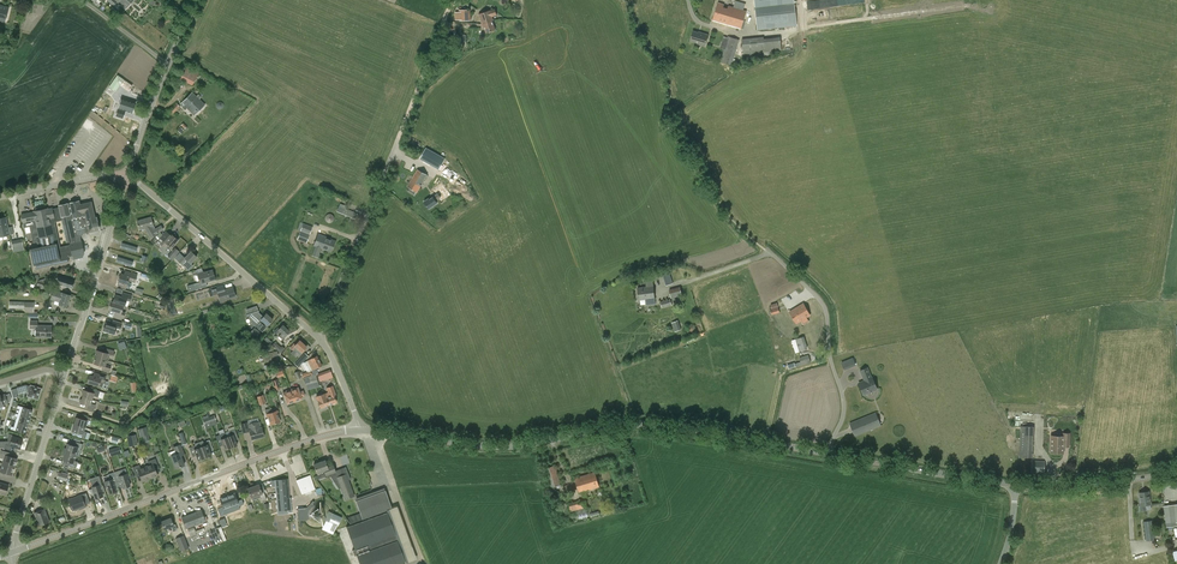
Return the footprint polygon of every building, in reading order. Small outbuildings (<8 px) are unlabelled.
[(134,0),(107,0),(114,6),(117,2),(126,10),(134,0)] [(744,9),(746,3),(737,0),(736,0),(734,6),(744,9)] [(758,30),(797,26),(794,0),(755,0),(755,4),(758,30)] [(746,12),(736,8),(718,3),(713,20),(741,29),(746,12)] [(9,7),(0,5),(0,20),(5,22),(9,7)] [(492,17),(497,15),(495,9),(490,11),(490,10),(479,14),(482,24),(492,20),(492,21),(493,20),(492,17)] [(456,20),(460,19),(460,21),(471,20),(470,10),(459,10),(459,12),(455,12),(456,20)] [(482,24),(483,27),(484,26),(486,32),(495,30),(492,21),(492,20),(482,24)] [(704,46),(708,35),(701,33),(700,33),(693,31),(691,40),(699,43),(699,44),(704,46)] [(465,44),(466,36),(458,35),(458,43),(465,44)] [(728,36),(726,43),(722,42),(720,48),(724,49),(721,61),(732,64),(739,40),(728,36)] [(742,39),(743,52),(739,51),(737,55),(743,57),(744,54),(765,52),(763,37),(742,39)] [(192,85),(199,72),(186,65),(180,78),(192,85)] [(123,79),(117,75),(109,87),(115,91),(123,79)] [(205,105),(197,97),(193,92),(182,103),(188,108),(194,115),(205,105)] [(132,113),(136,103),(122,98),(116,116),(123,119),(125,111),(132,113)] [(169,118),(180,107),(176,103),(170,109),(169,108),(164,113),(169,118)] [(117,123),(114,127),(125,136),(128,132),(117,123)] [(426,148),(420,158),(439,169),(445,158),(426,148)] [(417,193),(428,175),(417,169),(407,186),(417,193)] [(429,199),(424,202),(429,209),(437,203),(436,201),(440,198),(440,197),(443,195),(442,192),(438,194),(433,197),(429,199)] [(84,253),(82,244),(82,242),(81,242),(80,238),(81,236),(83,234),(85,233),(87,232),(87,231),(89,231),(89,232),(99,230),(97,217),(95,217),(91,202),(80,204),(79,201),(71,203),(68,204),(68,203),(59,205),(60,207),(62,217),(62,216),(63,220),(68,242),(70,242),(71,245),(70,245),(71,247),(73,256),(74,259),(83,257),(82,254),(84,253)] [(55,221),(63,220),(62,216),(62,217),(60,207),(52,209),(55,221)] [(355,219),(357,213),(348,210),(339,207),(336,212),(355,219)] [(68,257),(73,256),(71,247),(58,250),(54,235),(55,235),(53,227),(52,228),(51,223),(55,222),(55,221),(52,209),(52,208),(48,209),(48,208),(34,211),(34,212),(21,214),(24,227),(30,226),(34,245),(27,247),(31,266),(35,265),(36,268),(69,262),(68,257)] [(8,228),(6,217),(0,219),(0,237),(14,234),(12,227),(8,228)] [(153,226),(153,225),(151,217),(137,221),(139,230),(144,228),(153,226)] [(304,243),(306,244),(312,227),(303,223),(297,240),(304,243)] [(153,226),(144,228),(151,239),(157,235),(156,234),(164,230),(161,225),(155,229),(153,225),(153,226)] [(172,248),(175,244),(178,240),(171,234),(166,240),(161,236),(157,241),(164,248),(167,244),(172,248)] [(331,252),(334,244),(335,241),(326,237),(318,234),(314,246),(315,246),(312,255),(318,257),(321,249),(331,252)] [(122,242),(120,247),(135,252),(136,252),(138,247),(137,247),(122,242)] [(176,247),(168,255),(173,260),(180,251),(176,247)] [(183,265),(187,260),(190,264),(197,257),(191,251),(185,258),(180,253),(175,258),(183,265)] [(117,257),(116,262),(131,266),(132,267),(133,261),(117,257)] [(206,282),(215,279),(212,270),(203,273),(203,272),(197,274),(200,282),(194,284),(195,290),(202,288),(201,285),(206,283),(206,282)] [(135,283),(137,275),(130,272),(129,276),(121,274),(118,285),(126,287),(128,280),(135,283)] [(666,285),(673,283),(670,272),(663,274),(666,285)] [(72,288),(74,282),(58,277),(56,283),(72,288)] [(639,300),(645,300),(646,305),(655,304),(652,280),(645,280),(646,286),(638,287),(639,300)] [(226,299),(235,297),(232,287),(221,291),(220,287),(209,290),(211,296),(218,294),(221,302),(226,300),(226,299)] [(671,298),(682,295),(680,287),(669,290),(671,298)] [(67,306),(70,295),(62,293),(54,291),(51,299),(59,302),(59,304),(67,306)] [(112,302),(125,306),(127,300),(130,301),(132,296),(123,293),(121,297),(115,295),(113,302),(112,302)] [(662,308),(672,305),(670,299),(660,301),(662,308)] [(165,302),(167,309),(175,307),(172,300),(165,302)] [(25,302),(25,309),(25,312),(34,312),(34,302),(25,302)] [(125,306),(112,302),(109,310),(116,312),(114,316),(123,319),(125,313),(122,312),(123,306),(125,307),(125,306)] [(796,323),(810,315),(803,303),(789,312),(796,323)] [(266,313),(263,317),(259,313),(258,311),(248,314),(250,322),(255,326),(256,325),(262,331),(266,327),(273,319),(266,313)] [(30,329),(36,329),(36,337),(51,337),(52,326),(38,325),(38,321),(30,320),(30,329)] [(672,323),(675,332),(681,329),(678,320),(672,323)] [(120,329),(122,323),(113,321),(112,325),(105,323),(103,331),(115,334),(117,328),(120,329)] [(283,339),(290,331),(282,325),(279,329),(277,328),(274,331),(277,334),(280,331),(282,333),(279,336),(283,339)] [(800,351),(808,349),(804,336),(796,339),(800,351)] [(118,341),(120,349),(127,347),(125,339),(118,341)] [(293,351),(296,347),(301,352),(307,347),(299,340),(296,344),(294,343),(290,348),(293,351)] [(264,350),(267,347),(261,342),(258,345),(264,350)] [(281,353),(285,349),(282,346),(281,347),(275,342),(272,345),(281,353)] [(96,354),(95,357),(107,360),(109,361),(110,356),(113,357),(115,351),(107,348),(106,353),(97,350),(96,354)] [(274,357),(279,355),(277,351),(262,356),(264,362),(267,362),(275,360),(274,357)] [(298,367),(308,356),(305,353),(295,364),(298,367)] [(802,365),(811,362),(809,354),(799,357),(802,365)] [(312,370),(322,365),(317,356),(307,361),(312,370)] [(855,356),(842,362),(845,370),(858,364),(855,356)] [(105,365),(107,360),(95,357),(95,358),(96,358),(94,364),(103,366),(102,371),(109,373),(111,366),(105,365)] [(872,377),(872,378),(868,368),(861,371),(865,381),(859,383),(864,395),(877,389),(872,377)] [(333,378),(332,376),(329,369),(317,374),(320,382),(327,379),(328,378),(328,379),(333,378)] [(104,383),(106,376),(94,373),(93,376),(90,375),(87,383),(99,386),(100,382),(104,383)] [(312,375),(304,378),(306,386),(318,382),(316,374),(312,375)] [(275,391),(280,389),(277,379),(272,381),(275,391)] [(17,394),(21,392),(28,394),(27,396),(38,399),(41,389),(30,385),(30,386),(25,385),(17,387),(17,388),(11,390),(13,398),(18,397),(17,394)] [(327,388),(328,393),(324,394),(328,405),(336,402),(334,395),(336,394),(333,386),(327,388)] [(294,388),(290,389),(294,401),(302,398),(301,397),(305,396),(303,390),(299,392),(298,388),(294,389),(294,388)] [(84,394),(83,397),(92,400),(93,396),(98,397),(100,391),(94,389),(92,393),(83,390),(82,393),(84,394)] [(294,401),(290,389),(287,391),(283,393),(287,404),(294,401)] [(328,405),(324,394),(316,397),(320,408),(328,405)] [(260,405),(266,403),(263,395),(257,397),(260,405)] [(83,397),(82,399),(80,399),(79,402),(88,405),(87,408),(94,411),(96,405),(91,403),(92,400),(83,397)] [(18,414),(30,418),(32,410),(18,405),(17,408),(19,409),(18,414)] [(271,425),(280,422),(278,416),(279,416),(277,411),(273,412),(271,408),(265,410),(266,414),(267,414),(268,418),(269,418),(271,425)] [(27,426),(30,418),(18,414),(15,413),(14,416),(17,417),(15,422),(27,426)] [(850,423),(855,436),(880,425),(875,413),(850,423)] [(76,417),(74,424),(85,428),(86,423),(89,424),(91,418),(84,416),(83,419),(76,417)] [(211,424),(209,417),(202,419),(205,427),(211,424)] [(243,433),(249,431),(252,440),(264,437),(262,427),(261,427),(260,421),(249,424),(248,422),(240,424),(243,433)] [(27,426),(15,422),(13,427),(11,426),(10,429),(25,433),(27,426)] [(72,431),(79,433),(78,436),(85,438),(87,432),(84,431),(85,428),(74,424),(72,431)] [(1032,457),(1033,427),(1021,426),(1020,456),(1032,457)] [(144,441),(150,439),(146,427),(138,429),(141,436),(143,436),(144,441)] [(227,437),(231,448),(237,445),(235,440),(239,439),(235,429),(229,431),(231,436),(227,437)] [(187,444),(184,435),(183,432),(178,433),(182,445),(187,444)] [(1069,433),(1063,433),(1063,436),(1051,436),(1050,453),(1063,453),(1064,439),(1069,439),(1069,433)] [(138,444),(136,434),(127,436),(129,446),(138,444)] [(219,447),(223,445),(225,450),(231,448),(227,437),(223,438),(221,434),(215,436),(219,447)] [(11,441),(7,441),(6,444),(10,445),(20,449),(23,439),(13,436),(11,441)] [(118,444),(120,438),(112,436),(110,441),(118,444)] [(199,442),(204,458),(211,455),(210,451),(213,449),(209,440),(203,442),(203,441),(199,442)] [(77,449),(80,450),(83,444),(77,442),(75,446),(68,444),(65,452),(75,455),(77,449)] [(204,458),(199,442),(195,444),(195,445),(189,448),(193,457),(196,456),(198,460),(204,458)] [(175,468),(184,465),(181,456),(184,454),(180,445),(173,447),(176,455),(171,456),(175,468)] [(110,456),(122,453),(119,446),(108,450),(110,456)] [(3,463),(14,467),(17,459),(9,456),(10,453),(1,450),(0,453),(0,458),(4,459),(3,463)] [(74,461),(75,455),(65,452),(63,460),(67,461),(66,465),(75,468),(77,462),(74,461)] [(145,467),(150,478),(158,475),(156,470),(159,469),(155,458),(148,461),(150,465),(145,467)] [(350,479),(346,467),(335,471),(333,465),(327,467),(325,460),(314,464),(318,476),(325,473),(328,474),(329,474),(335,482),(338,481),(345,500),(354,496),(348,480),(350,479)] [(1044,473),(1045,461),(1032,460),(1031,472),(1044,473)] [(4,472),(12,475),(14,467),(3,463),(1,469),(0,468),(0,474),(3,475),(4,472)] [(140,476),(142,481),(150,478),(145,467),(141,469),(139,465),(132,467),(136,477),(140,476)] [(549,488),(561,484),(555,465),(544,469),(549,488)] [(117,482),(121,481),(123,488),(130,486),(128,479),(129,478),(127,473),(122,475),(120,470),(114,472),(117,482)] [(66,482),(69,475),(59,472),(57,479),(66,482)] [(108,474),(110,480),(104,482),(106,486),(107,486),(109,493),(116,491),(114,483),(117,482),(114,472),(108,474)] [(579,493),(600,487),(595,472),(575,478),(579,493)] [(303,494),(315,489),(310,475),(296,480),(303,494)] [(102,486),(101,481),(100,479),(91,482),(96,498),(103,496),(100,486),(102,486)] [(262,493),(261,491),(273,487),(270,480),(261,484),(259,485),(248,489),(251,498),(259,494),(262,501),(266,499),(264,493),(262,493)] [(0,483),(0,493),(6,495),(9,485),(0,483)] [(350,524),(386,510),(392,508),(385,490),(356,501),(360,514),(346,519),(350,524)] [(1145,509),(1144,505),(1151,504),(1149,491),(1139,493),(1141,506),(1141,509),(1145,509)] [(73,510),(79,508),(86,506),(85,504),(90,503),(86,493),(68,499),(73,510)] [(234,493),(227,496),(233,511),(240,509),(239,506),(244,504),(242,499),(237,501),(234,493)] [(223,506),(218,508),(221,516),(233,511),(227,496),(220,499),(223,506)] [(289,498),(276,499),(278,513),(288,512),(292,512),(290,498),(289,498)] [(588,515),(586,508),(584,500),(581,501),(580,500),(569,503),(571,512),(577,510),(579,517),(588,515)] [(334,532),(337,525),(329,522),(333,513),(329,512),(327,516),(326,515),(327,513),(326,511),(326,509),(325,508),(323,507),(321,506),(318,505),(316,506),(315,506),(312,502),(307,508),(297,509),(298,521),(307,521),(310,519),(311,521),(313,522),(315,523),(317,523),(319,523),(321,523),(322,522),(324,521),(324,520),(326,521),(323,527),(334,532)] [(1164,506),(1166,523),(1176,522),(1176,504),(1164,506)] [(39,526),(49,522),(45,509),(34,513),(39,526)] [(186,529),(206,521),(201,510),(181,517),(186,529)] [(357,555),(360,563),(403,563),(406,563),(397,540),(395,535),(387,512),(346,527),(355,550),(352,550),(354,556),(357,555)] [(164,529),(171,526),(173,532),(178,530),(175,524),(173,525),(171,518),(161,521),(164,529)] [(1146,541),(1155,540),(1152,520),(1144,521),(1146,541)] [(192,541),(200,538),(198,533),(197,534),(194,527),(188,529),(192,541)] [(176,538),(181,551),(189,548),(184,535),(176,538)]
